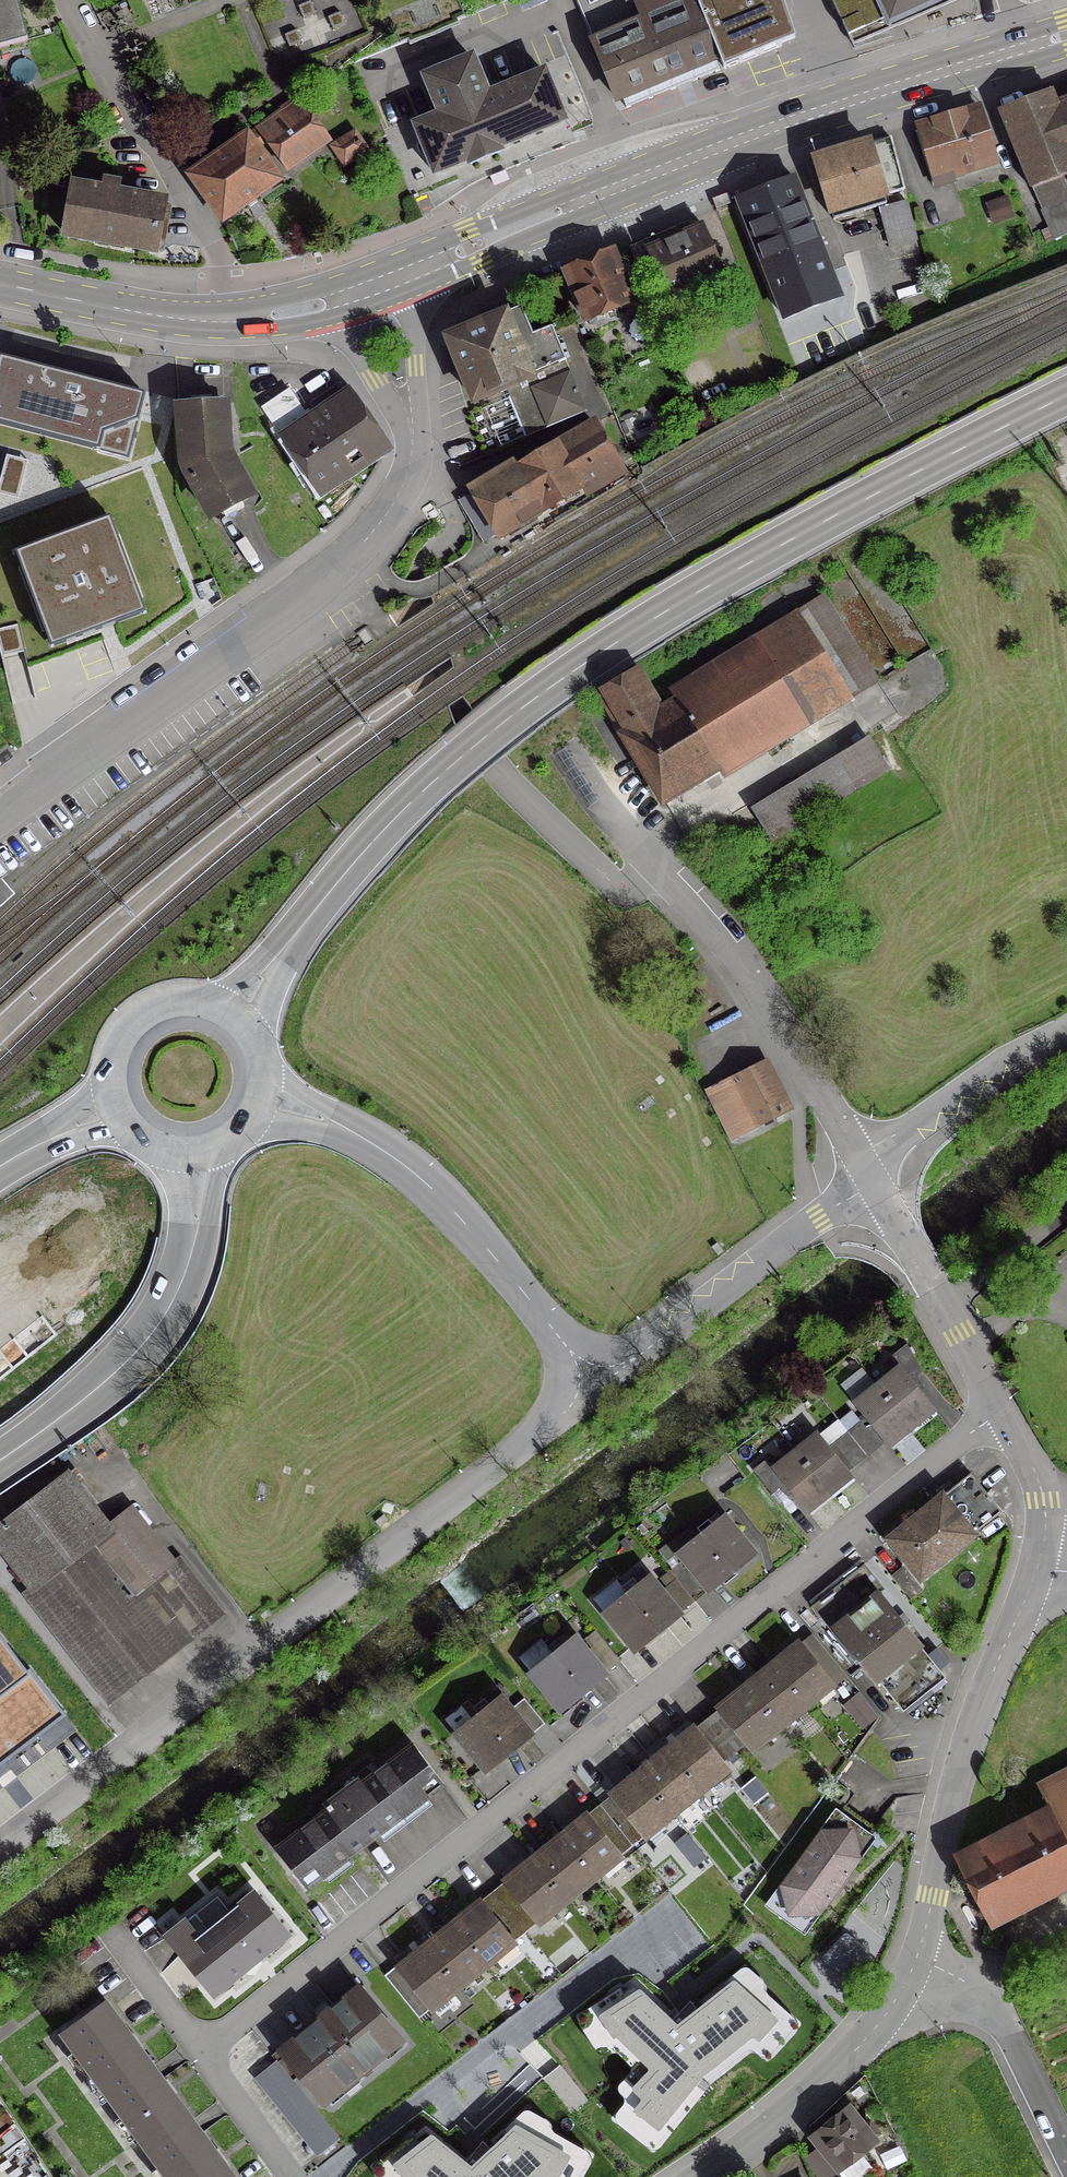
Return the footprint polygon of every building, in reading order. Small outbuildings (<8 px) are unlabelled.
[(25,41),(14,0),(0,0),(0,48),(25,41)] [(522,9),(547,0),(519,0),(522,9)] [(660,81),(628,0),(574,0),(612,99),(660,81)] [(660,81),(716,59),(693,0),(681,0),(670,4),(669,0),(628,0),(660,81)] [(716,59),(721,69),(799,37),(786,0),(693,0),(716,59)] [(845,37),(862,29),(863,31),(883,22),(884,25),(940,0),(829,0),(845,37)] [(475,49),(419,71),(434,110),(411,119),(433,173),(466,160),(467,164),(506,149),(504,145),(568,119),(546,64),(490,87),(475,49)] [(1061,88),(998,113),(1052,241),(1066,234),(1066,193),(1064,186),(1066,185),(1066,102),(1061,88)] [(257,128),(189,176),(220,220),(275,181),(254,150),(264,143),(283,170),(325,140),(303,108),(301,109),(294,101),(279,111),(280,112),(257,128)] [(979,111),(913,132),(930,187),(952,180),(951,174),(960,171),(960,169),(993,158),(979,111)] [(351,134),(331,148),(342,165),(363,151),(351,134)] [(888,139),(813,161),(831,221),(884,206),(885,209),(905,204),(888,139)] [(494,187),(510,180),(505,170),(490,176),(494,187)] [(791,181),(736,202),(782,320),(837,299),(817,248),(791,181)] [(99,193),(72,188),(63,236),(152,252),(161,203),(115,195),(117,185),(101,182),(99,193)] [(718,210),(733,204),(729,194),(714,199),(718,210)] [(1005,199),(983,206),(989,224),(1011,216),(1005,199)] [(906,204),(905,204),(885,209),(878,211),(887,247),(915,240),(906,204)] [(701,228),(645,252),(683,340),(716,326),(698,284),(721,274),(701,228)] [(609,252),(563,271),(585,322),(630,303),(609,252)] [(528,337),(517,310),(446,339),(471,401),(503,388),(524,438),(585,413),(549,328),(528,337)] [(0,354),(0,355),(0,423),(128,456),(145,392),(0,354)] [(301,413),(286,390),(259,409),(274,432),(301,413)] [(347,397),(282,441),(281,442),(314,492),(382,447),(347,397)] [(179,451),(179,460),(182,469),(209,518),(248,497),(227,458),(225,449),(222,405),(177,407),(179,451)] [(625,481),(591,424),(515,469),(539,513),(532,517),(541,531),(625,481)] [(515,469),(512,464),(469,490),(497,538),(532,517),(539,513),(515,469)] [(111,518),(14,551),(49,648),(109,625),(147,610),(111,518)] [(632,679),(600,698),(661,799),(715,767),(712,762),(753,737),(761,751),(874,683),(822,597),(751,640),(760,656),(677,706),(675,704),(655,716),(632,679)] [(865,738),(751,809),(771,841),(885,771),(865,738)] [(760,1062),(707,1089),(732,1139),(785,1112),(760,1062)] [(888,1358),(897,1369),(852,1404),(868,1425),(886,1447),(931,1410),(912,1387),(907,1380),(918,1371),(904,1346),(888,1358)] [(877,1446),(858,1423),(833,1444),(851,1466),(877,1446)] [(833,1454),(816,1433),(771,1469),(764,1460),(750,1471),(768,1493),(781,1484),(788,1492),(804,1513),(850,1476),(833,1454)] [(723,1459),(704,1473),(709,1479),(728,1466),(723,1459)] [(25,1593),(108,1701),(189,1639),(222,1613),(178,1557),(164,1568),(124,1516),(106,1530),(64,1476),(57,1467),(50,1472),(41,1480),(47,1488),(0,1525),(0,1548),(30,1588),(25,1593)] [(999,1513),(968,1474),(887,1539),(918,1578),(999,1513)] [(691,1601),(706,1589),(707,1591),(752,1555),(721,1517),(710,1526),(706,1520),(695,1529),(688,1527),(656,1552),(670,1569),(667,1571),(691,1601)] [(883,1590),(862,1564),(808,1607),(829,1633),(833,1630),(895,1705),(937,1671),(876,1595),(883,1590)] [(901,1567),(889,1576),(909,1600),(920,1591),(913,1582),(901,1567)] [(602,1613),(632,1651),(677,1615),(647,1577),(636,1586),(630,1579),(612,1594),(617,1601),(602,1613)] [(516,1658),(528,1673),(558,1711),(603,1675),(572,1637),(562,1646),(556,1639),(545,1648),(539,1640),(516,1658)] [(60,1716),(0,1638),(0,1761),(60,1716)] [(465,1972),(480,1960),(484,1964),(496,1955),(498,1958),(512,1947),(510,1941),(537,1921),(534,1917),(547,1906),(551,1910),(603,1868),(611,1871),(621,1863),(617,1857),(643,1835),(648,1841),(659,1832),(654,1826),(708,1783),(712,1788),(728,1774),(718,1761),(743,1740),(748,1744),(762,1733),(765,1737),(789,1717),(786,1713),(799,1702),(802,1707),(814,1697),(817,1701),(842,1675),(821,1649),(809,1659),(796,1644),(777,1660),(752,1680),(739,1691),(674,1743),(649,1763),(631,1778),(567,1830),(525,1864),(459,1917),(432,1939),(417,1950),(384,1978),(419,2022),(445,2006),(440,1999),(468,1977),(465,1972)] [(873,1718),(855,1694),(844,1703),(850,1710),(848,1712),(854,1720),(859,1716),(866,1724),(873,1718)] [(476,1715),(453,1733),(484,1771),(528,1735),(498,1697),(487,1706),(481,1699),(471,1708),(476,1715)] [(273,1849),(304,1889),(441,1784),(410,1744),(360,1782),(357,1778),(321,1805),(325,1809),(273,1849)] [(957,1858),(991,1922),(1066,1882),(1066,1777),(1039,1791),(1043,1799),(1033,1804),(1039,1815),(957,1858)] [(865,1839),(834,1817),(770,1905),(801,1928),(830,1891),(841,1875),(865,1839)] [(215,1897),(164,1938),(209,1994),(285,1932),(253,1893),(228,1913),(215,1897)] [(645,2100),(636,2111),(658,2129),(701,2075),(754,2034),(760,2039),(777,2021),(734,1984),(677,2028),(641,1994),(602,2020),(653,2070),(635,2089),(645,2100)] [(321,2020),(319,2017),(270,2056),(274,2062),(311,2108),(319,2102),(398,2038),(356,1987),(326,2010),(329,2013),(321,2020)] [(60,2033),(166,2176),(230,2176),(219,2161),(167,2091),(134,2046),(102,2002),(60,2033)] [(336,2139),(311,2108),(274,2062),(252,2079),(314,2156),(336,2139)] [(811,2137),(824,2153),(815,2161),(822,2169),(815,2174),(818,2176),(823,2176),(835,2167),(836,2168),(871,2140),(871,2139),(877,2134),(867,2122),(861,2127),(847,2109),(811,2137)] [(550,2174),(554,2176),(558,2176),(568,2157),(516,2128),(471,2169),(432,2137),(396,2165),(409,2176),(547,2176),(550,2174)]
